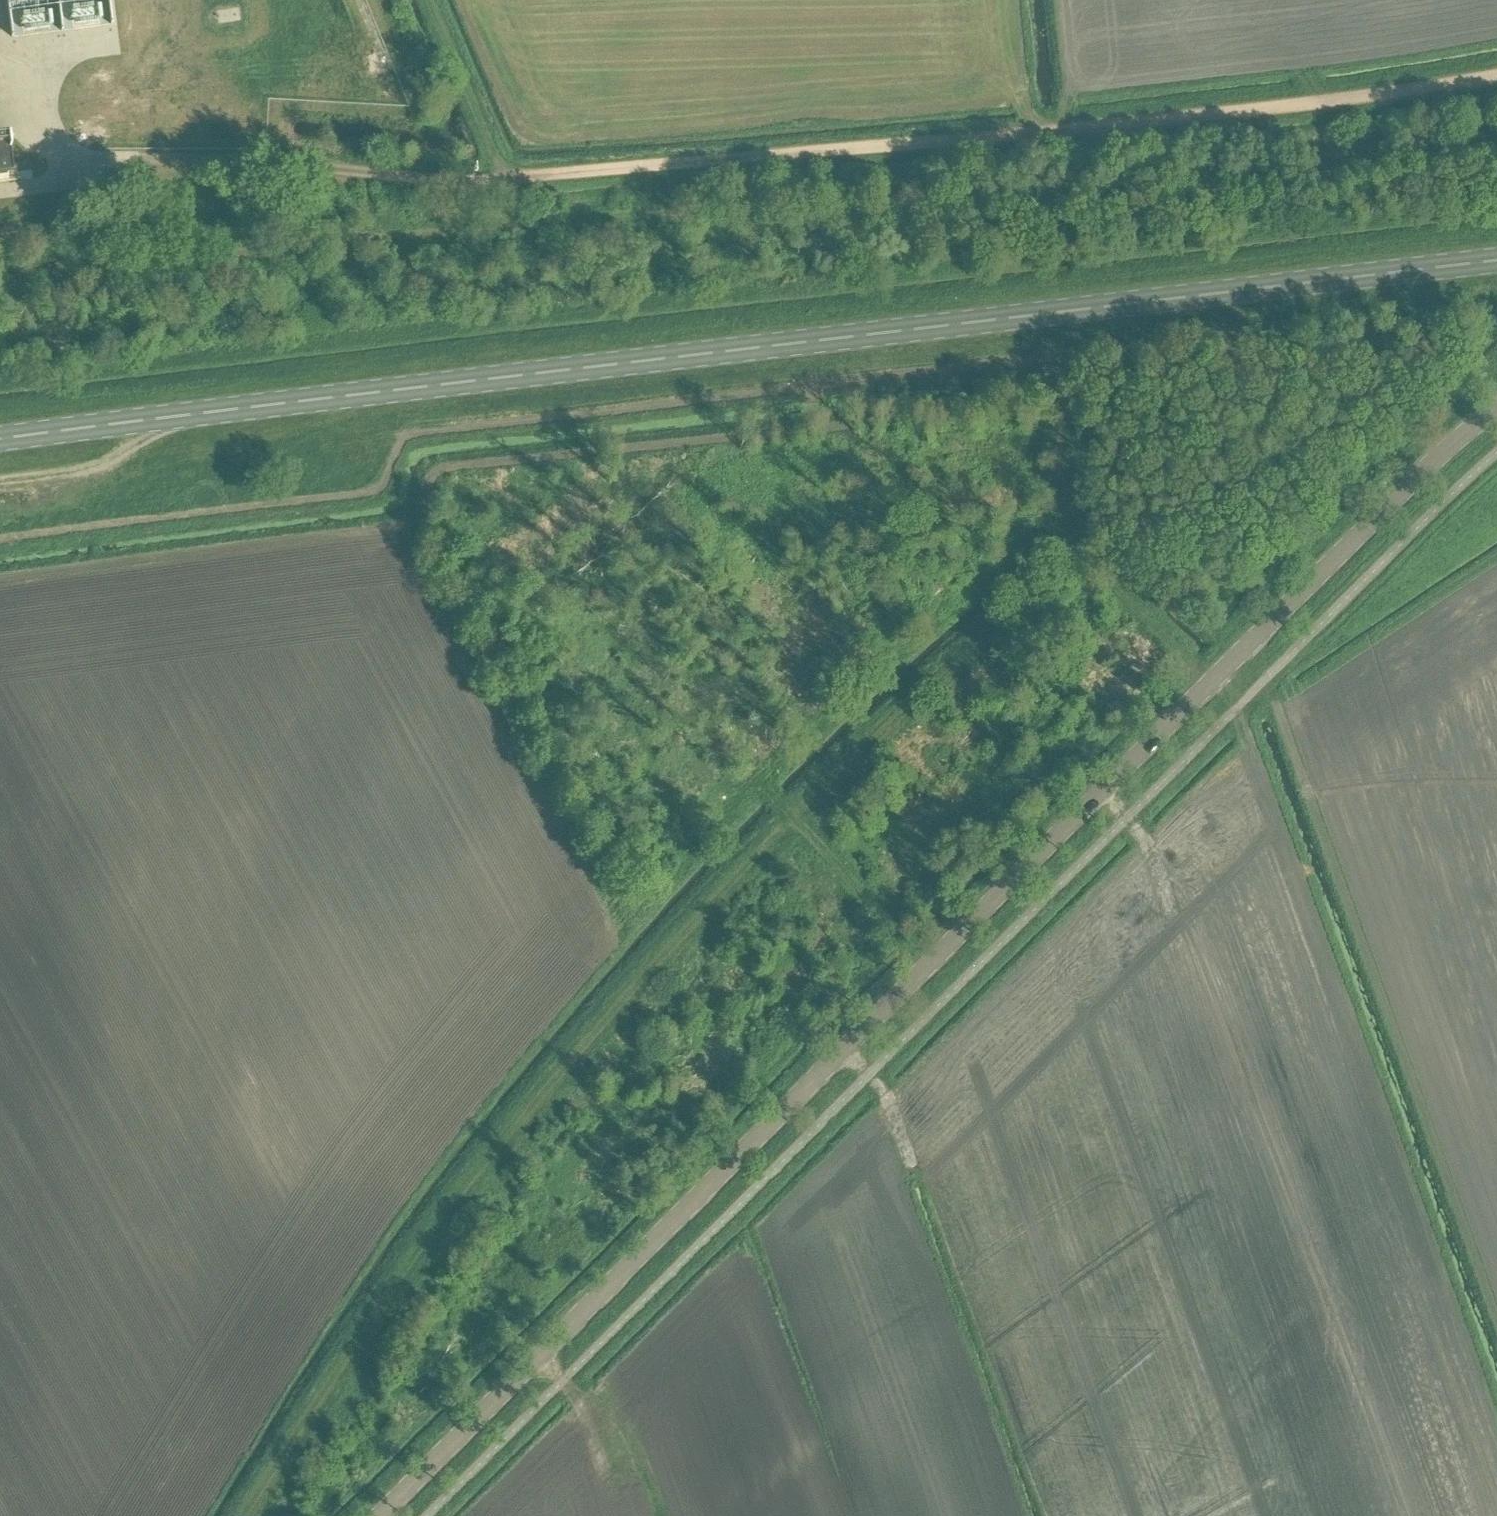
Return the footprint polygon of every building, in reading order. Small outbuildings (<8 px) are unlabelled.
[(118,21),(117,0),(12,0),(15,30),(118,21)] [(206,28),(205,37),(225,38),(226,29),(206,28)] [(14,175),(10,140),(0,141),(0,177),(14,175)]
